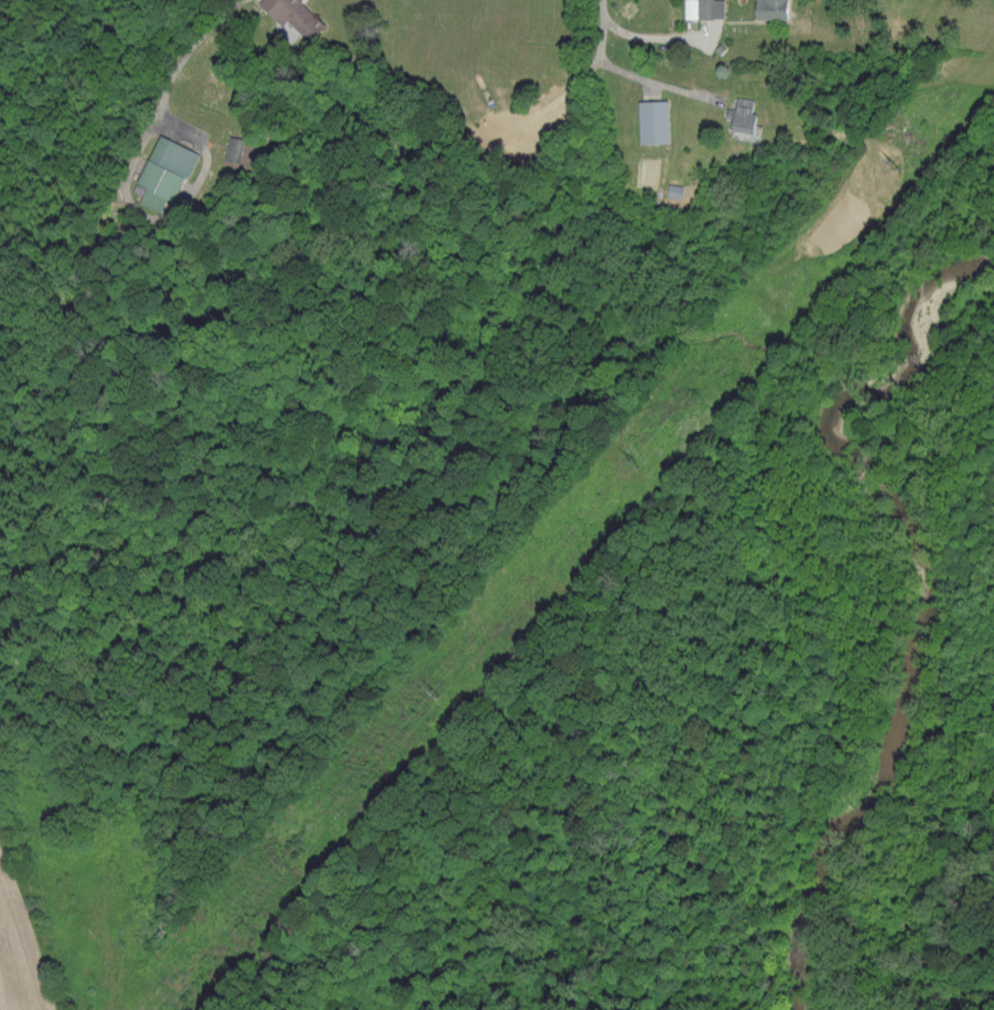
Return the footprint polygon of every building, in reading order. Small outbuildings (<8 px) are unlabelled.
[(283,26),(288,21),(308,41),(325,24),(300,0),(261,0),(258,2),(283,26)] [(725,19),(725,0),(685,0),(684,18),(725,19)] [(759,20),(792,19),(791,0),(758,0),(759,20)] [(734,131),(761,135),(764,116),(756,115),(758,100),(738,97),(734,131)] [(639,102),(641,144),(671,144),(669,101),(639,102)] [(163,212),(169,197),(178,201),(198,151),(158,135),(139,183),(146,186),(139,203),(163,212)] [(227,158),(246,162),(250,140),(231,137),(227,158)]
